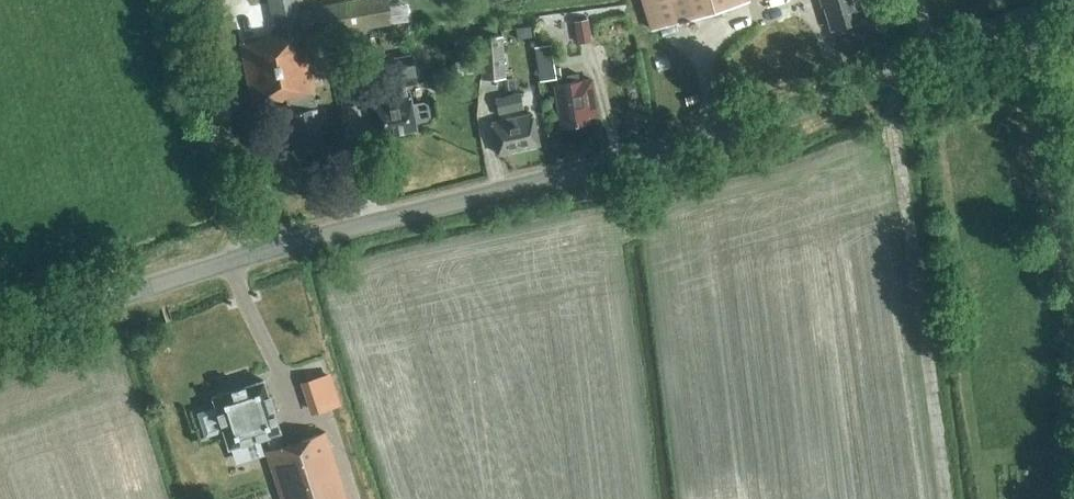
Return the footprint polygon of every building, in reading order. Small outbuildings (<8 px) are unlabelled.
[(297,4),(304,3),(303,0),(269,0),(275,34),(257,38),(258,40),(240,43),(252,107),(286,100),(296,152),(323,147),(318,122),(327,119),(323,97),(314,99),(313,95),(314,95),(304,39),(415,22),(411,0),(349,0),(298,8),(297,4)] [(714,10),(747,0),(643,0),(652,30),(714,10)] [(822,9),(825,8),(831,30),(859,22),(858,18),(877,12),(874,0),(819,0),(822,9)] [(579,44),(593,41),(588,19),(574,22),(579,44)] [(482,80),(506,79),(503,37),(479,39),(482,80)] [(407,92),(406,86),(416,84),(411,55),(379,61),(382,80),(379,80),(383,98),(373,100),(380,137),(416,129),(415,123),(427,121),(430,117),(428,104),(424,102),(412,104),(409,91),(407,92)] [(345,105),(364,102),(356,58),(337,62),(345,105)] [(554,61),(536,64),(539,82),(556,80),(554,61)] [(219,100),(237,97),(232,67),(215,70),(219,100)] [(581,81),(580,74),(568,75),(569,83),(554,85),(561,128),(592,123),(591,117),(598,116),(592,79),(581,81)] [(499,115),(523,110),(519,94),(495,99),(499,115)] [(498,154),(539,145),(532,115),(491,124),(498,154)] [(302,380),(314,413),(343,403),(331,370),(302,380)] [(197,413),(205,438),(223,433),(228,449),(267,437),(270,450),(265,451),(280,498),(346,498),(326,433),(283,446),(279,433),(263,381),(211,398),(214,407),(197,413)]
